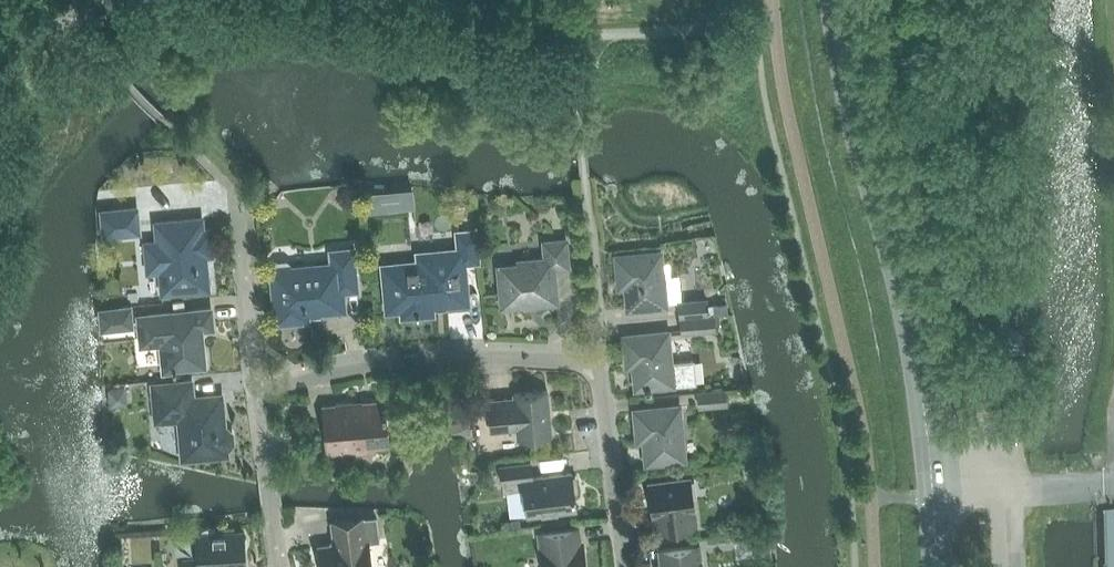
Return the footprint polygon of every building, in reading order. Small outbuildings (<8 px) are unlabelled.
[(102,211),(104,235),(140,232),(137,207),(102,211)] [(146,242),(148,271),(161,270),(163,292),(209,288),(207,263),(202,264),(202,255),(213,254),(210,229),(204,229),(203,218),(156,222),(158,241),(146,242)] [(388,309),(403,308),(403,314),(432,312),(431,303),(446,302),(446,304),(467,302),(464,262),(479,260),(476,229),(457,231),(459,249),(418,253),(419,262),(383,265),(388,309)] [(546,259),(520,261),(517,265),(500,267),(503,305),(556,300),(553,267),(569,265),(566,239),(544,241),(546,259)] [(275,269),(272,269),(277,322),(308,319),(308,312),(345,309),(343,291),(358,290),(355,248),(331,250),(332,263),(291,267),(291,263),(287,260),(278,261),(275,264),(275,269)] [(625,277),(628,308),(666,305),(661,251),(616,256),(618,278),(625,277)] [(678,300),(680,316),(708,313),(707,298),(678,300)] [(100,308),(102,328),(133,325),(132,305),(100,308)] [(164,367),(173,366),(174,370),(177,370),(176,366),(194,364),(194,366),(196,367),(206,366),(208,364),(206,350),(204,349),(203,349),(201,335),(203,334),(203,332),(206,329),(208,329),(208,327),(211,327),(213,325),(211,310),(210,309),(194,310),(195,312),(170,315),(170,312),(139,315),(142,344),(162,342),(164,367)] [(680,317),(682,332),(716,328),(715,314),(680,317)] [(1022,330),(1008,331),(1009,350),(1010,364),(1023,363),(1022,349),(1023,349),(1022,330)] [(651,389),(651,386),(696,382),(694,359),(671,361),(668,331),(624,335),(626,358),(633,357),(636,388),(645,387),(646,390),(651,389)] [(220,421),(221,421),(222,420),(223,419),(223,418),(221,395),(192,397),(191,380),(153,384),(157,420),(180,417),(182,439),(179,442),(180,449),(183,452),(183,457),(227,453),(226,447),(228,447),(232,442),(231,432),(226,428),(221,429),(220,421)] [(698,391),(699,406),(727,403),(726,388),(698,391)] [(491,429),(517,427),(518,437),(551,434),(547,390),(514,393),(515,397),(488,399),(491,429)] [(362,404),(353,405),(352,401),(336,403),(337,405),(323,406),(327,450),(357,447),(358,453),(375,451),(374,441),(388,440),(385,414),(386,414),(385,400),(362,402),(362,404)] [(644,431),(647,462),(685,459),(679,406),(635,410),(637,432),(644,431)] [(524,488),(528,515),(576,509),(574,491),(578,491),(576,475),(572,475),(571,472),(533,477),(531,462),(500,466),(503,491),(524,488)] [(694,510),(693,495),(697,495),(695,481),(691,481),(690,479),(649,484),(652,509),(655,508),(658,530),(696,525),(694,510)] [(379,539),(376,516),(363,518),(363,517),(332,521),(334,537),(336,536),(337,543),(319,545),(322,566),(372,566),(368,540),(379,539)] [(1107,566),(1113,566),(1113,523),(1105,523),(1107,566)] [(185,559),(185,566),(216,566),(245,565),(245,550),(246,548),(246,546),(247,543),(247,541),(246,540),(246,538),(245,536),(244,534),(244,532),(216,533),(216,529),(215,528),(213,528),(211,527),(207,527),(205,528),(203,529),(201,530),(201,534),(197,534),(198,558),(185,559)] [(541,547),(544,566),(586,566),(584,548),(580,549),(578,527),(540,532),(542,547),(541,547)] [(663,566),(702,566),(699,544),(661,549),(663,566)]
